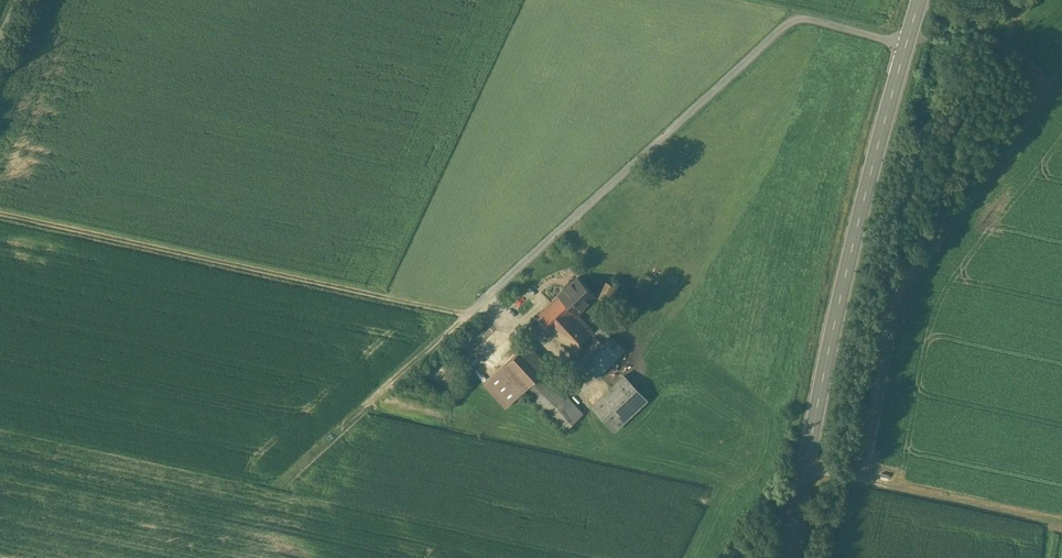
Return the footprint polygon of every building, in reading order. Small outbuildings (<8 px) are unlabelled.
[(537,316),(552,332),(573,312),(576,311),(578,312),(595,297),(577,278),(537,316)] [(599,291),(609,296),(615,285),(605,280),(599,291)] [(593,333),(573,312),(552,332),(571,353),(593,333)] [(611,313),(603,321),(608,326),(616,318),(611,313)] [(604,330),(600,327),(573,355),(598,378),(624,349),(604,330)] [(545,369),(523,347),(485,381),(506,407),(527,388),(564,431),(584,414),(568,396),(565,400),(541,375),(545,369)] [(624,376),(592,406),(615,431),(648,399),(624,376)] [(436,404),(432,420),(439,422),(443,406),(436,404)]
